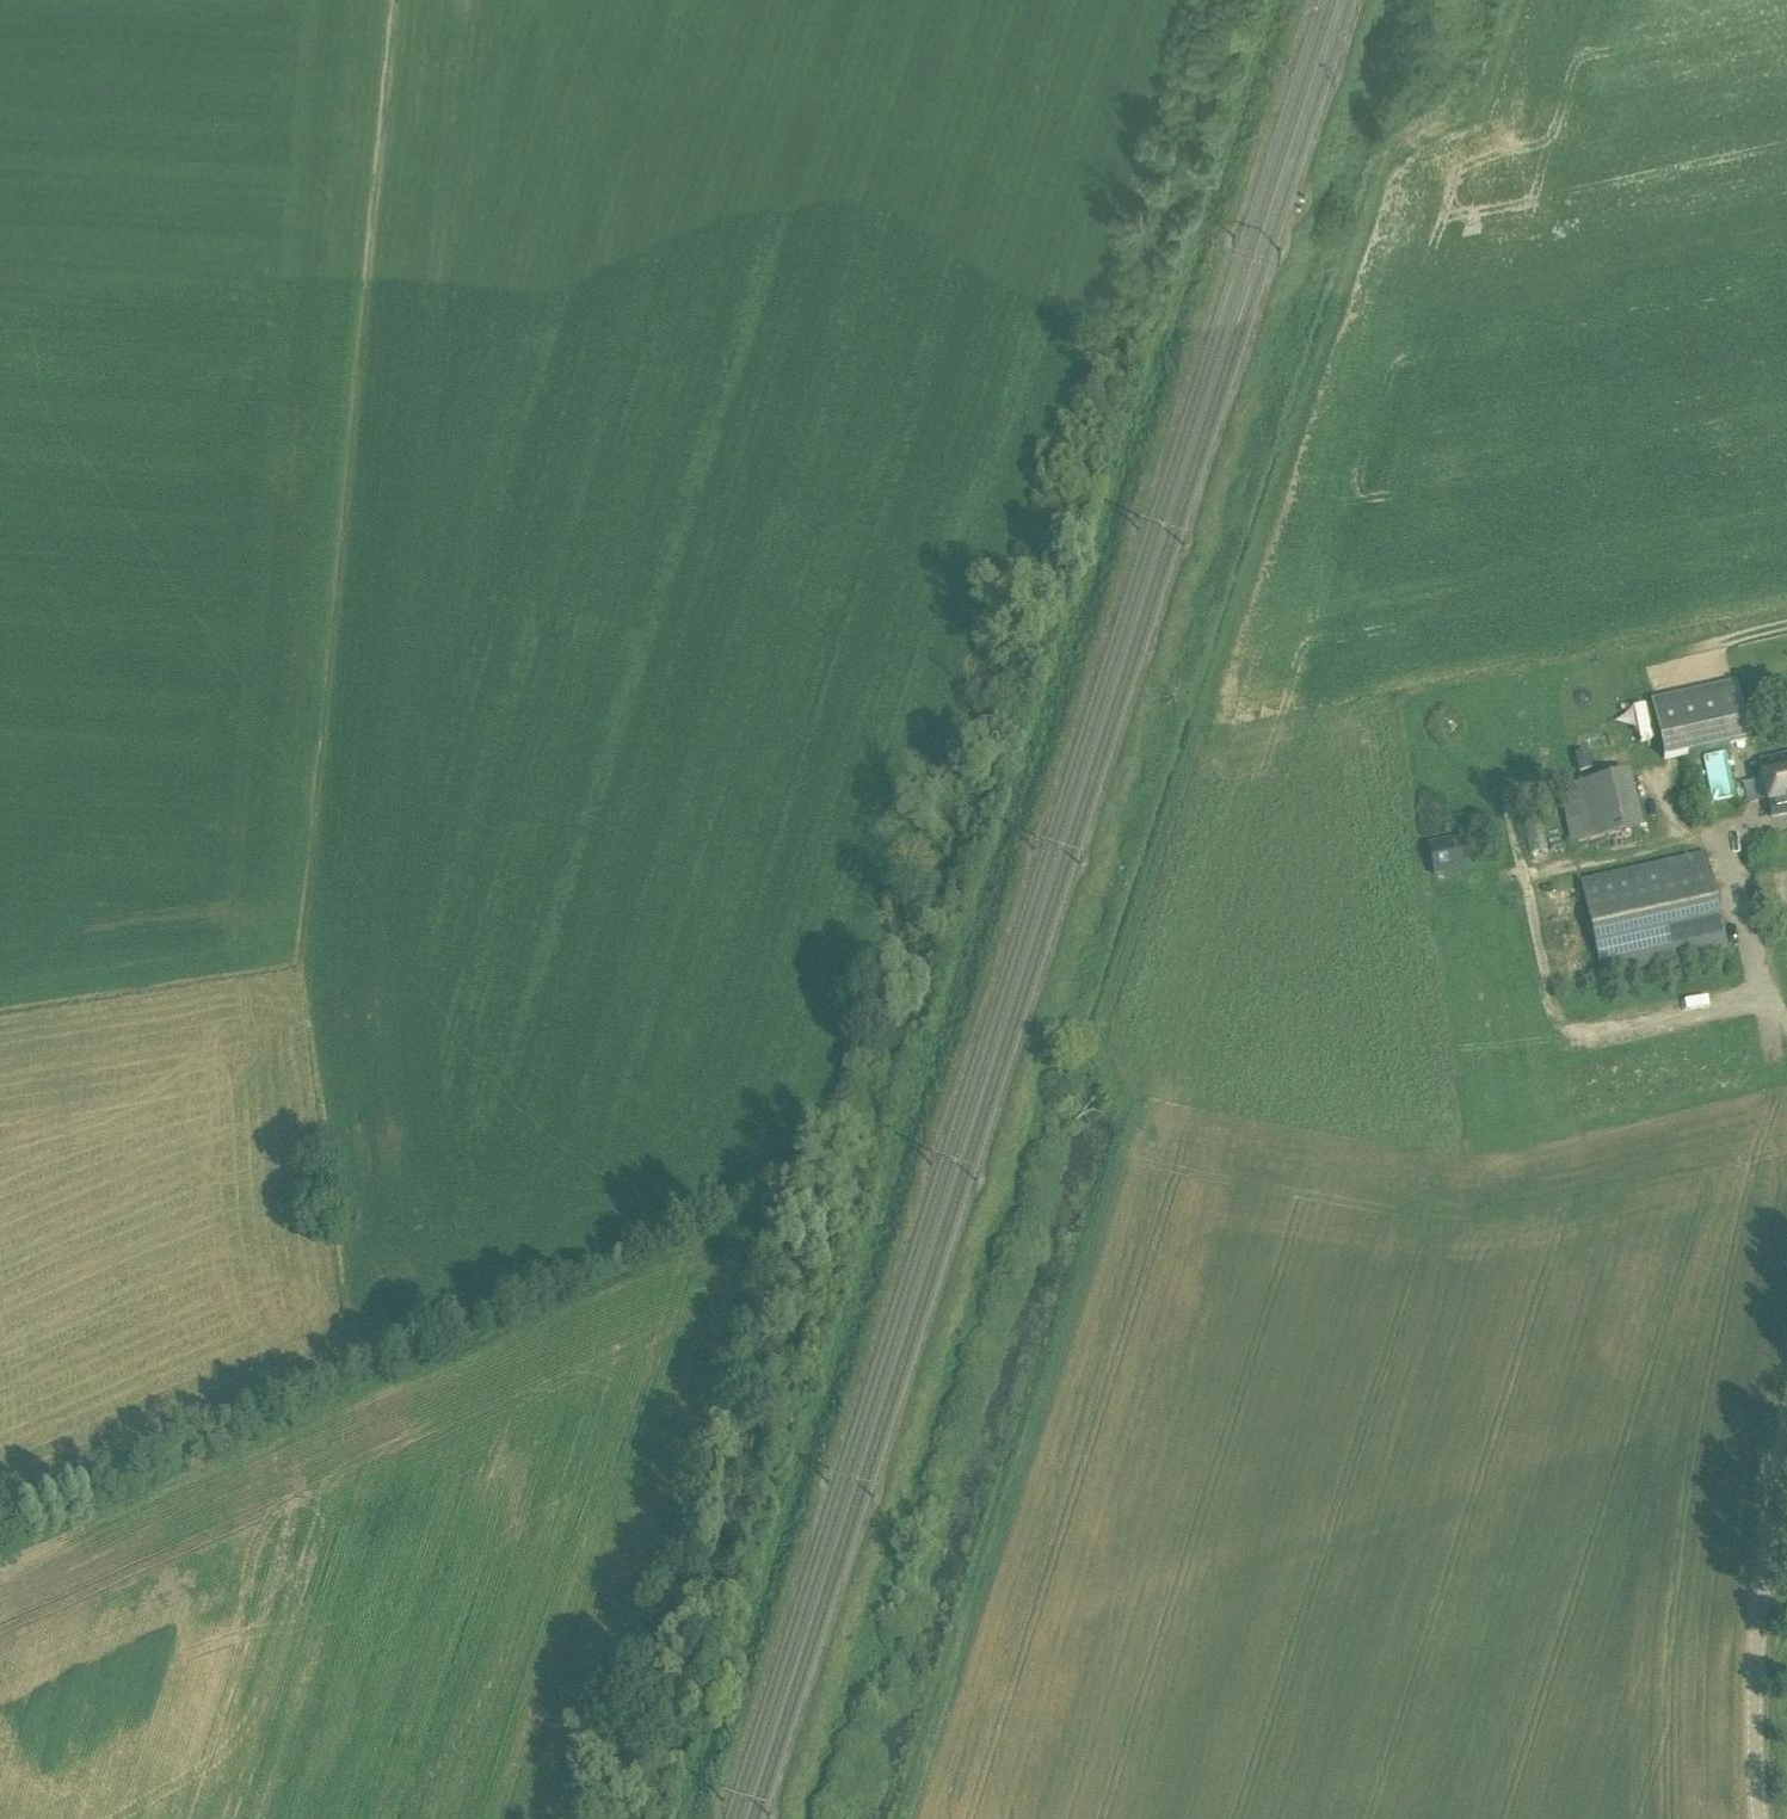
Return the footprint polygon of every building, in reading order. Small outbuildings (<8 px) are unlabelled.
[(1659,693),(1668,748),(1755,732),(1745,678),(1659,693)] [(1772,818),(1786,815),(1786,756),(1759,762),(1772,818)] [(1557,789),(1570,845),(1643,829),(1630,772),(1557,789)] [(1428,850),(1434,878),(1463,872),(1457,844),(1428,850)] [(1578,881),(1601,977),(1727,948),(1706,853),(1578,881)]
